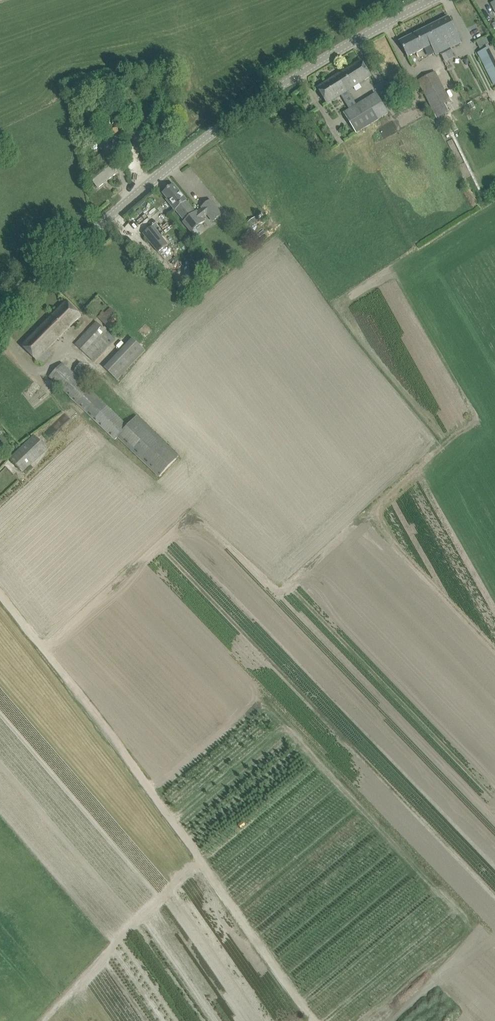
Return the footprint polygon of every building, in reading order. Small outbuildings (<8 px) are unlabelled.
[(400,41),(408,57),(431,45),(436,55),(461,43),(449,17),(400,41)] [(483,64),(494,85),(494,60),(494,58),(489,48),(477,53),(483,64)] [(361,60),(338,75),(317,88),(327,104),(371,77),(361,60)] [(444,103),(450,101),(435,72),(418,81),(438,119),(450,113),(444,103)] [(78,91),(80,99),(86,98),(84,89),(78,91)] [(69,92),(69,96),(71,96),(72,104),(79,103),(78,94),(76,94),(75,92),(73,92),(69,92)] [(344,114),(356,133),(388,113),(376,94),(344,114)] [(89,167),(91,167),(89,156),(90,156),(88,148),(77,151),(79,159),(82,158),(85,169),(89,168),(89,167)] [(88,176),(98,188),(118,172),(102,153),(96,158),(99,161),(95,164),(98,168),(88,176)] [(175,211),(175,210),(187,201),(173,184),(163,193),(167,198),(166,200),(175,211)] [(187,201),(175,210),(184,221),(182,222),(191,233),(205,221),(203,219),(207,216),(213,222),(222,214),(210,199),(200,208),(201,209),(198,212),(197,210),(195,211),(187,201)] [(143,234),(148,240),(158,252),(168,244),(164,240),(152,226),(143,234)] [(67,302),(22,346),(29,353),(36,360),(37,360),(47,349),(81,316),(74,309),(67,302)] [(100,321),(109,329),(119,318),(111,309),(100,321)] [(74,345),(94,363),(115,339),(95,321),(74,345)] [(104,368),(117,381),(146,351),(132,338),(104,368)] [(63,362),(89,384),(96,375),(69,354),(63,362)] [(49,377),(114,440),(117,438),(159,478),(179,456),(137,416),(128,425),(63,363),(49,377)] [(9,458),(22,472),(46,448),(33,435),(9,458)]
